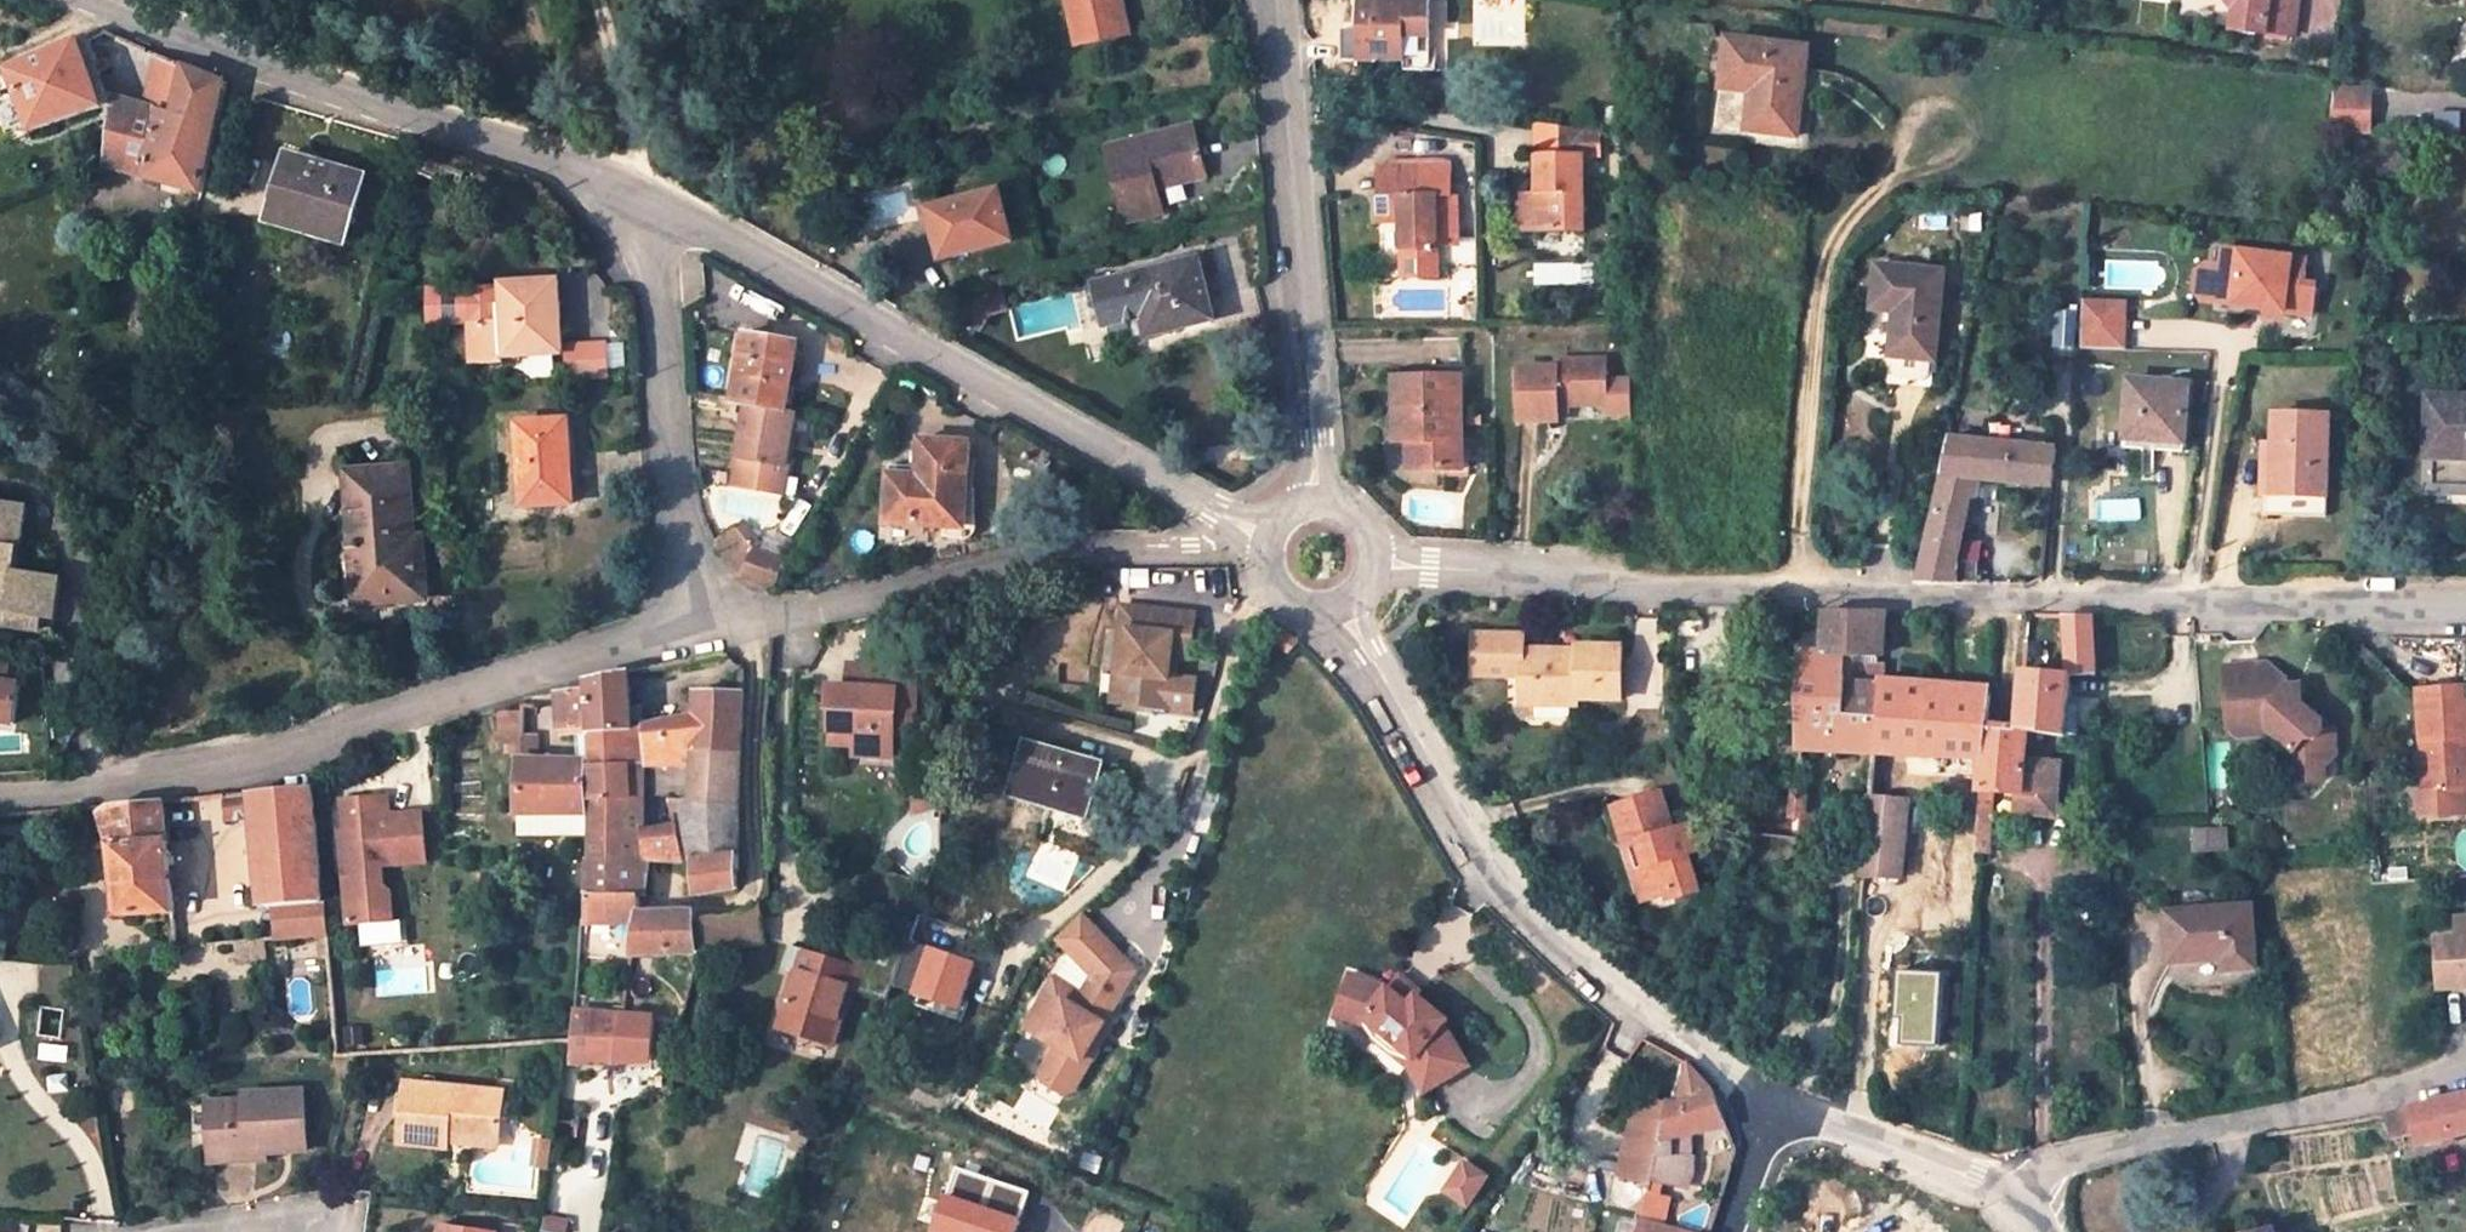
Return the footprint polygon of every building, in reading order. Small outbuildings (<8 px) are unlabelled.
[(1077,45),(1130,34),(1123,0),(1068,0),(1077,45)] [(1368,24),(1368,60),(1438,60),(1437,0),(1368,0),(1368,24)] [(2231,8),(2228,29),(2264,33),(2264,30),(2291,33),(2295,0),(2226,0),(2231,8)] [(1368,60),(1368,24),(1344,24),(1344,61),(1368,60)] [(1709,62),(1723,64),(1725,38),(1713,36),(1709,62)] [(1723,64),(1720,80),(1752,84),(1751,91),(1746,131),(1797,136),(1807,48),(1725,38),(1723,64)] [(38,133),(108,106),(83,42),(15,71),(38,133)] [(111,168),(203,194),(229,83),(214,77),(190,67),(179,116),(119,95),(118,102),(111,168)] [(1719,88),(1751,91),(1752,84),(1720,80),(1719,88)] [(2355,92),(2335,91),(2333,127),(2373,128),(2374,109),(2354,109),(2355,92)] [(2375,93),(2355,92),(2354,109),(2374,109),(2375,93)] [(1162,209),(1157,188),(1153,174),(1201,160),(1190,121),(1105,144),(1124,220),(1162,209)] [(1537,195),(1537,230),(1582,229),(1582,153),(1598,153),(1598,131),(1539,122),(1536,153),(1537,195)] [(345,242),(363,173),(286,151),(267,220),(345,242)] [(1153,174),(1157,188),(1205,175),(1201,160),(1153,174)] [(1407,249),(1408,276),(1438,275),(1437,196),(1451,195),(1450,165),(1387,166),(1388,195),(1378,195),(1378,221),(1401,220),(1401,249),(1407,249)] [(1387,166),(1377,166),(1378,195),(1388,195),(1387,166)] [(997,189),(928,210),(941,257),(1011,238),(997,189)] [(1526,230),(1537,230),(1537,195),(1526,194),(1526,230)] [(2306,257),(2224,248),(2221,266),(2217,302),(2313,312),(2316,285),(2303,284),(2306,257)] [(1198,260),(1100,283),(1103,293),(1098,306),(1109,316),(1111,325),(1146,316),(1149,331),(1212,316),(1198,260)] [(1944,269),(1876,261),(1872,305),(1894,307),(1889,352),(1902,353),(1922,356),(1935,357),(1944,269)] [(2217,302),(2221,266),(2209,265),(2199,269),(2196,294),(2204,300),(2217,302)] [(562,351),(562,345),(559,278),(505,280),(506,317),(507,353),(562,351)] [(505,280),(435,283),(436,320),(473,318),(506,317),(505,280)] [(966,297),(955,316),(983,332),(994,313),(1010,311),(1005,287),(966,297)] [(2125,304),(2083,301),(2081,347),(2123,349),(2125,304)] [(506,317),(473,318),(474,355),(507,353),(506,317)] [(798,343),(742,335),(733,399),(741,401),(730,483),(783,491),(794,406),(788,405),(798,343)] [(609,341),(562,345),(562,351),(564,381),(611,377),(609,341)] [(1922,356),(1902,353),(1901,363),(1922,364),(1922,356)] [(1558,419),(1558,410),(1557,403),(1568,403),(1605,403),(1605,379),(1604,359),(1554,360),(1554,367),(1517,367),(1519,420),(1558,419)] [(1442,450),(1462,449),(1460,375),(1393,376),(1395,432),(1403,440),(1407,441),(1408,460),(1417,468),(1443,468),(1442,450)] [(1630,378),(1605,379),(1605,403),(1605,419),(1630,418),(1630,378)] [(2186,452),(2191,385),(2132,380),(2126,447),(2186,452)] [(2427,395),(2425,491),(2465,491),(2465,395),(2427,395)] [(566,418),(515,423),(524,507),(576,501),(566,418)] [(2272,502),(2329,502),(2331,420),(2273,419),(2272,454),(2259,453),(2259,475),(2273,476),(2272,502)] [(1956,560),(1960,543),(1968,516),(1976,496),(1978,490),(1979,479),(2053,486),(2057,448),(1948,436),(1920,564),(1916,581),(1920,581),(1978,583),(1980,561),(1978,561),(1956,560)] [(970,444),(922,440),(921,469),(892,467),(889,523),(964,528),(970,444)] [(1442,450),(1443,468),(1467,469),(1467,449),(1462,449),(1442,450)] [(415,537),(408,467),(354,471),(364,602),(419,598),(418,583),(425,582),(421,536),(415,537)] [(2273,476),(2259,475),(2258,525),(2328,526),(2329,502),(2272,502),(2273,476)] [(0,504),(0,614),(17,616),(15,629),(52,635),(60,582),(18,574),(28,508),(0,504)] [(728,559),(729,560),(738,545),(750,551),(758,539),(743,524),(718,541),(722,550),(728,559)] [(758,539),(750,551),(737,573),(740,576),(771,588),(788,555),(758,539)] [(1980,545),(1960,543),(1956,560),(1978,561),(1980,545)] [(735,570),(737,573),(750,551),(738,545),(729,560),(735,570)] [(1201,615),(1122,607),(1120,630),(1129,631),(1125,674),(1115,673),(1113,704),(1172,709),(1175,678),(1177,656),(1197,658),(1201,615)] [(1814,749),(1876,753),(1882,680),(1884,656),(1877,656),(1881,610),(1824,610),(1822,654),(1803,653),(1800,761),(1813,762),(1814,749)] [(2069,673),(2095,674),(2093,614),(2066,614),(2069,673)] [(1511,628),(1458,626),(1456,665),(1501,667),(1501,681),(1516,682),(1528,682),(1528,700),(1573,702),(1574,695),(1617,697),(1619,647),(1574,645),(1574,651),(1564,651),(1563,658),(1553,657),(1553,651),(1517,649),(1518,635),(1511,628)] [(1301,646),(1283,628),(1270,642),(1288,660),(1301,646)] [(1129,631),(1120,630),(1115,673),(1125,674),(1129,631)] [(2026,644),(2024,669),(2038,670),(2039,645),(2026,644)] [(2288,675),(2267,657),(2226,659),(2230,720),(2237,725),(2250,724),(2250,727),(2273,726),(2292,743),(2294,775),(2325,773),(2324,759),(2335,745),(2334,728),(2327,718),(2315,708),(2308,708),(2303,704),(2302,679),(2288,679),(2288,675)] [(16,729),(22,689),(10,687),(14,662),(0,660),(0,726),(16,729)] [(851,660),(850,684),(850,695),(831,694),(831,705),(837,705),(835,741),(860,742),(860,751),(898,753),(899,732),(900,708),(920,709),(923,663),(851,660)] [(1501,667),(1456,665),(1456,679),(1501,681),(1501,667)] [(588,677),(587,688),(588,731),(632,729),(642,732),(646,732),(649,765),(694,763),(696,751),(743,752),(743,725),(743,692),(697,693),(696,719),(657,727),(632,724),(630,671),(588,677)] [(2060,734),(2063,734),(2069,673),(2024,672),(2020,727),(2025,728),(2060,734)] [(1194,680),(1175,678),(1172,709),(1191,711),(1194,680)] [(1876,753),(1987,760),(1989,724),(1992,687),(1950,684),(1882,680),(1876,753)] [(1515,700),(1528,700),(1528,682),(1516,682),(1515,700)] [(850,684),(832,683),(831,694),(850,695),(850,684)] [(2414,690),(2421,793),(2416,794),(2417,820),(2446,817),(2444,792),(2465,790),(2465,778),(2463,736),(2465,736),(2465,686),(2414,690)] [(593,764),(599,765),(643,765),(642,732),(632,729),(588,731),(587,688),(561,692),(562,703),(562,736),(582,736),(583,758),(521,759),(522,813),(591,812),(593,764)] [(920,709),(900,708),(899,732),(919,734),(920,709)] [(1983,812),(1994,813),(1995,792),(2018,793),(2017,810),(2055,814),(2058,760),(2024,757),(2025,728),(2020,727),(1989,724),(1987,760),(1983,812)] [(1100,765),(1024,744),(1011,791),(1088,812),(1100,765)] [(741,801),(743,752),(696,751),(694,763),(694,800),(680,800),(689,860),(695,861),(739,851),(740,836),(733,827),(734,808),(741,801)] [(643,765),(645,798),(672,798),(672,801),(680,800),(694,800),(694,763),(649,765),(643,765)] [(649,860),(647,825),(632,825),(630,798),(645,798),(643,765),(599,765),(596,812),(594,856),(649,860)] [(946,779),(913,788),(914,815),(946,804),(946,779)] [(277,906),(325,902),(315,783),(226,793),(230,817),(253,815),(263,907),(277,906)] [(1638,864),(1647,895),(1668,888),(1671,898),(1697,889),(1685,850),(1696,846),(1689,820),(1669,826),(1658,790),(1610,804),(1622,845),(1638,841),(1644,863),(1638,864)] [(2444,792),(2446,817),(2465,816),(2465,790),(2444,792)] [(1799,792),(1791,792),(1790,816),(1801,816),(1800,832),(1793,832),(1793,839),(1817,840),(1819,816),(1806,816),(1808,793),(1799,792)] [(632,825),(647,825),(645,798),(630,798),(632,825)] [(163,800),(114,804),(121,839),(113,841),(119,918),(174,915),(163,800)] [(1907,801),(1872,800),(1867,859),(1865,876),(1903,878),(1905,850),(1907,801)] [(99,810),(113,841),(121,839),(114,804),(99,810)] [(386,806),(343,811),(343,842),(346,842),(350,876),(355,875),(356,887),(351,888),(355,929),(368,928),(392,925),(397,925),(395,897),(388,892),(386,870),(425,866),(420,818),(387,822),(386,806)] [(1981,834),(1993,834),(1994,813),(1983,812),(1981,834)] [(647,825),(649,860),(684,861),(677,827),(647,825)] [(1981,840),(1980,855),(1991,856),(1993,834),(1981,834),(1981,840)] [(1980,855),(1981,840),(1973,840),(1971,855),(1980,855)] [(1638,898),(1647,895),(1638,864),(1644,863),(1638,841),(1622,845),(1638,898)] [(739,851),(695,861),(696,896),(738,887),(739,851)] [(645,896),(649,860),(594,856),(593,890),(645,896)] [(591,919),(641,924),(642,914),(645,896),(593,890),(591,919)] [(2251,899),(2165,906),(2170,961),(2223,956),(2225,967),(2256,964),(2251,899)] [(325,902),(277,906),(280,940),(330,939),(328,902),(325,902)] [(740,917),(697,917),(694,949),(771,948),(763,906),(740,917)] [(658,928),(657,951),(694,949),(697,917),(697,913),(662,914),(658,928)] [(637,953),(657,951),(658,928),(662,914),(642,914),(641,924),(637,953)] [(1136,971),(1081,915),(1057,939),(1093,977),(1082,996),(1054,980),(1025,1029),(1057,1048),(1042,1073),(1044,1082),(1064,1093),(1074,1091),(1100,1046),(1094,1043),(1136,971)] [(2461,919),(2462,935),(2442,937),(2443,984),(2465,983),(2465,918),(2461,919)] [(635,930),(635,924),(590,924),(590,950),(618,950),(618,930),(635,930)] [(392,925),(368,928),(369,937),(393,934),(392,925)] [(798,967),(777,1024),(826,1044),(835,1020),(847,1024),(859,992),(866,973),(793,946),(787,963),(798,967)] [(1350,974),(1333,1015),(1369,1029),(1390,1036),(1417,1062),(1414,1064),(1425,1089),(1471,1070),(1457,1034),(1448,1026),(1453,1020),(1422,992),(1413,1001),(1393,982),(1386,989),(1382,985),(1350,974)] [(578,1010),(587,1011),(588,1001),(579,1000),(578,1010)] [(628,1013),(587,1011),(578,1010),(574,1042),(574,1061),(621,1060),(649,1061),(653,1015),(628,1013)] [(1687,1128),(1719,1114),(1707,1091),(1686,1058),(1679,1096),(1670,1098),(1662,1130),(1657,1153),(1667,1156),(1689,1156),(1689,1136),(1687,1128)] [(456,1138),(504,1143),(507,1116),(509,1097),(509,1095),(413,1086),(408,1146),(454,1150),(455,1144),(456,1138)] [(196,1148),(214,1147),(267,1143),(267,1150),(312,1147),(307,1090),(247,1092),(247,1100),(193,1102),(196,1148)] [(2386,1114),(2391,1138),(2411,1132),(2415,1147),(2465,1134),(2465,1094),(2386,1114)] [(1630,1108),(1615,1179),(1649,1187),(1651,1180),(1657,1153),(1662,1130),(1665,1116),(1630,1108)] [(1687,1128),(1689,1136),(1726,1129),(1719,1114),(1687,1128)] [(504,1149),(504,1143),(456,1138),(455,1144),(504,1149)] [(267,1143),(214,1147),(215,1159),(267,1156),(267,1150),(267,1143)] [(1667,1156),(1657,1153),(1651,1180),(1655,1181),(1666,1183),(1688,1189),(1694,1173),(1693,1155),(1689,1156),(1667,1156)] [(1482,1177),(1465,1166),(1445,1196),(1461,1207),(1482,1177)] [(955,1168),(934,1231),(936,1231),(1012,1231),(1026,1191),(955,1168)] [(1666,1183),(1655,1181),(1653,1191),(1663,1194),(1666,1183)] [(1647,1193),(1641,1219),(1665,1225),(1671,1199),(1647,1193)] [(1677,1228),(1665,1225),(1641,1219),(1638,1231),(1675,1231),(1677,1228)] [(498,1231),(447,1224),(445,1231),(498,1231)]
